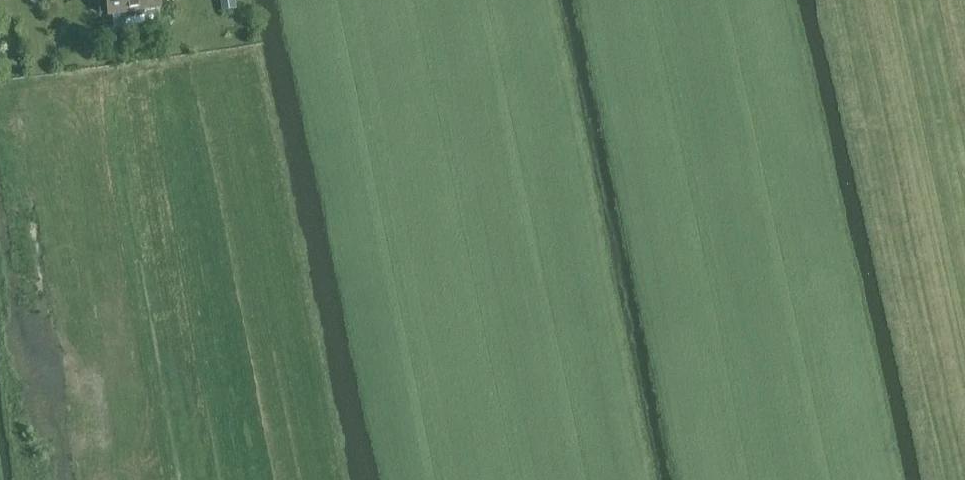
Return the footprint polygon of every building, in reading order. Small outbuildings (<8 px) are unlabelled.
[(144,12),(160,10),(159,0),(107,0),(109,17),(125,15),(126,21),(145,18),(144,12)] [(223,12),(237,10),(236,0),(221,0),(223,12)]
